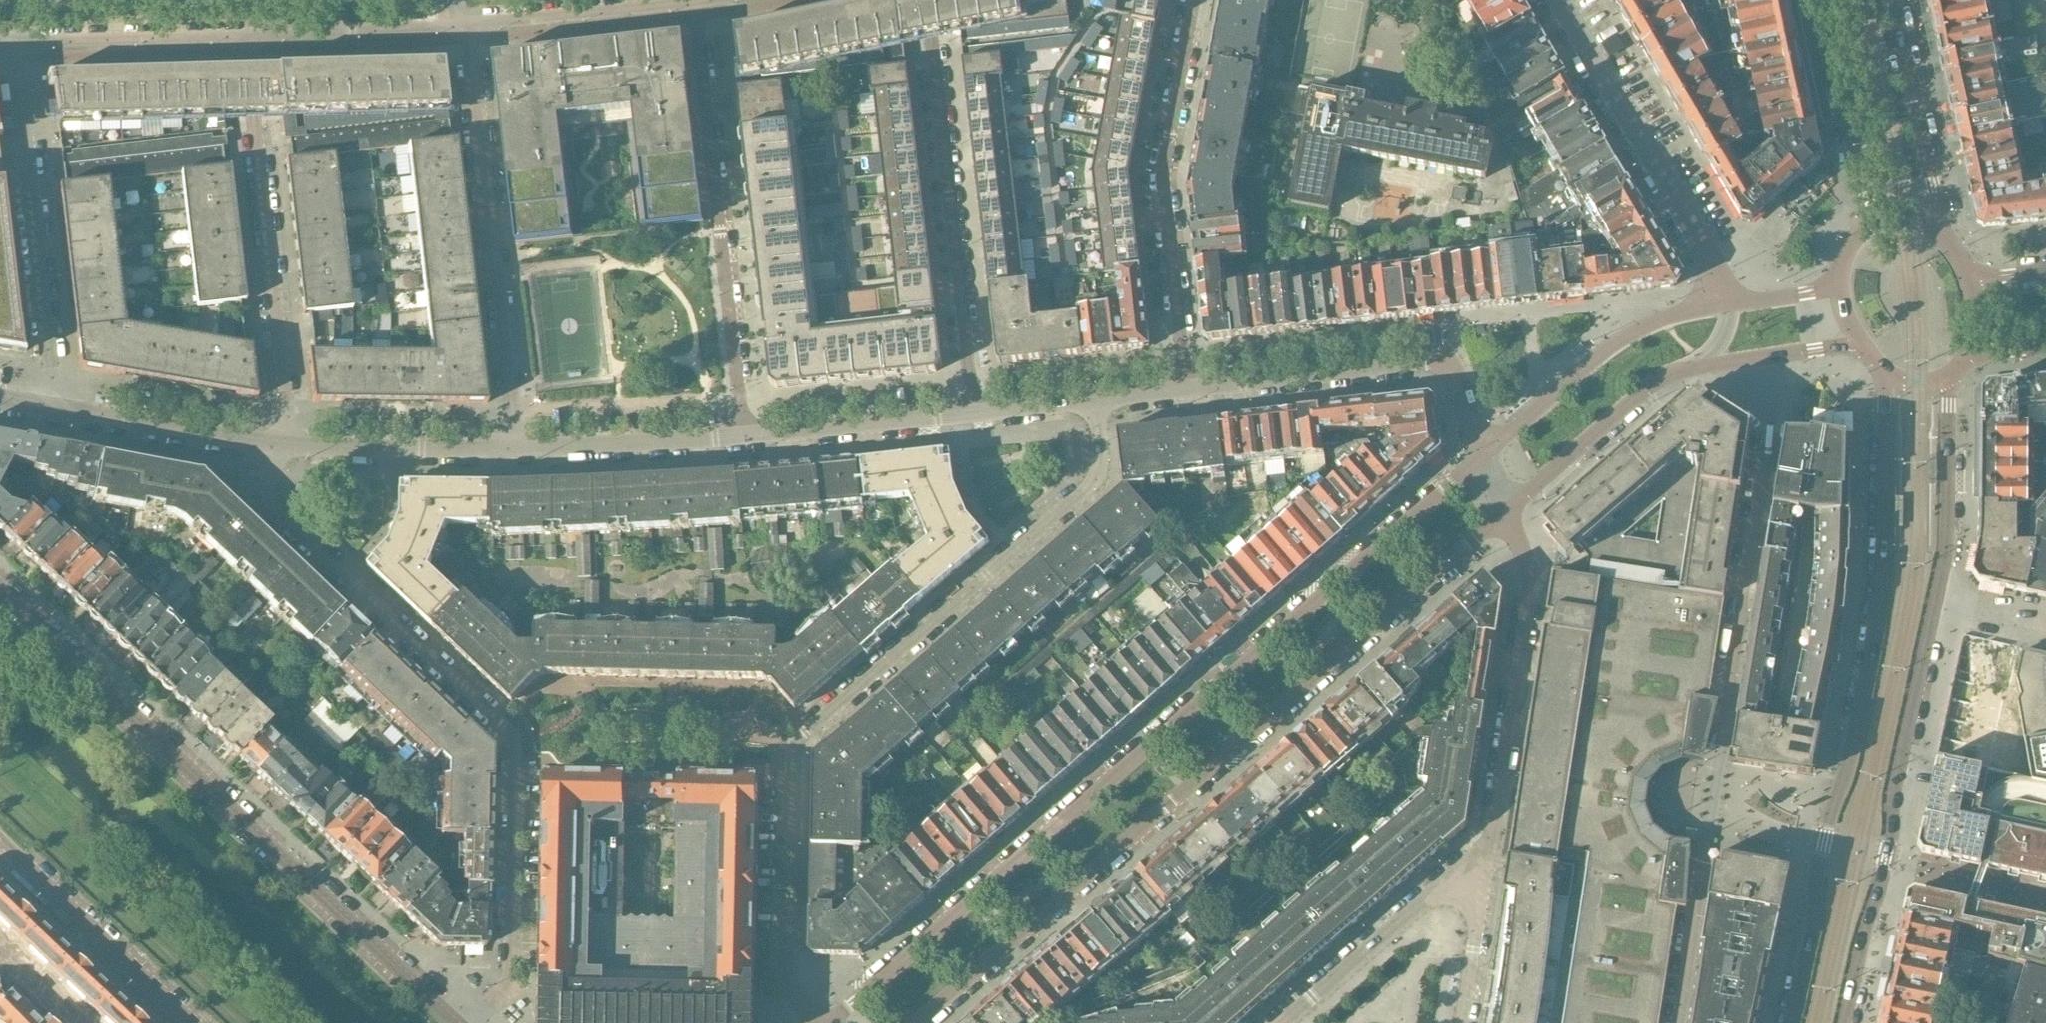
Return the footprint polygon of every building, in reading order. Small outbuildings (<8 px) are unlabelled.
[(735,32),(739,60),(734,61),(736,76),(761,73),(762,78),(885,64),(883,47),(890,45),(892,61),(905,59),(903,43),(934,36),(960,31),(962,42),(1070,29),(1067,0),(881,0),(735,30),(735,32)] [(1134,19),(1135,19),(1135,21),(1153,24),(1154,24),(1156,24),(1157,19),(1160,3),(1160,0),(1137,0),(1134,15),(1134,19)] [(1270,1),(1271,0),(1221,0),(1216,28),(1264,37),(1270,1)] [(1510,0),(1465,0),(1477,20),(1510,0)] [(1477,20),(1489,40),(1530,16),(1521,0),(1510,0),(1477,20)] [(1640,0),(1614,0),(1621,11),(1640,0)] [(1682,0),(1640,0),(1621,11),(1631,29),(1682,0)] [(1687,21),(1686,21),(1700,13),(1694,0),(1682,0),(1631,29),(1642,47),(1687,21)] [(1711,14),(1715,14),(1785,0),(1708,0),(1711,14)] [(1786,0),(1785,0),(1715,14),(1723,56),(1795,41),(1786,0)] [(1932,15),(1988,3),(1987,0),(1929,0),(1932,15)] [(1104,1),(1103,9),(1115,11),(1116,3),(1104,1)] [(1988,3),(1932,15),(1937,36),(1992,24),(1988,3)] [(1489,40),(1485,42),(1495,60),(1541,33),(1530,16),(1489,40)] [(1120,18),(1116,39),(1152,46),(1154,36),(1155,29),(1156,25),(1156,24),(1154,24),(1153,24),(1135,21),(1135,19),(1134,19),(1133,21),(1120,18)] [(1687,21),(1642,47),(1652,65),(1697,39),(1687,21)] [(1096,24),(1089,34),(1096,39),(1098,36),(1102,29),(1096,24)] [(1992,24),(1937,36),(1941,58),(1997,46),(1992,24)] [(1243,135),(1254,70),(1258,71),(1264,37),(1216,28),(1209,64),(1198,127),(1243,135)] [(1507,79),(1552,53),(1541,33),(1495,60),(1506,79),(1507,79)] [(1089,34),(1082,45),(1089,49),(1096,39),(1089,34)] [(494,58),(494,60),(499,104),(500,104),(501,112),(516,244),(573,237),(560,125),(634,117),(647,229),(704,222),(688,91),(687,82),(688,82),(683,36),(494,58)] [(1077,36),(962,49),(964,60),(1001,55),(1001,56),(1032,53),(1033,69),(1040,68),(1048,66),(1046,51),(1069,48),(1077,36)] [(1116,39),(1113,59),(1148,66),(1150,56),(1151,50),(1152,46),(1116,39)] [(1697,39),(1652,65),(1662,83),(1704,60),(1708,59),(1697,39)] [(2023,40),(1997,46),(1941,58),(1946,78),(2002,65),(2028,60),(2023,40)] [(1804,83),(1795,41),(1723,56),(1708,59),(1722,100),(1804,83)] [(1554,89),(1568,80),(1552,53),(1507,79),(1506,79),(1497,84),(1498,86),(1487,92),(1483,95),(1497,120),(1524,105),(1554,88),(1554,89)] [(1001,55),(964,60),(962,60),(965,83),(1001,79),(1003,78),(1001,56),(1001,55)] [(1073,59),(1066,69),(1073,73),(1080,63),(1073,59)] [(1113,59),(1109,80),(1145,86),(1147,77),(1148,70),(1148,66),(1113,59)] [(1722,100),(1708,59),(1704,60),(1662,83),(1686,122),(1722,100)] [(250,69),(217,70),(183,71),(178,71),(163,72),(157,72),(142,72),(137,72),(122,73),(117,73),(101,73),(96,74),(81,74),(76,74),(52,75),(55,103),(57,121),(223,116),(254,115),(281,115),(283,132),(296,130),(294,114),(302,114),(304,129),(304,133),(433,118),(433,114),(447,112),(447,110),(445,93),(442,66),(442,64),(250,69)] [(2002,65),(1946,78),(1950,97),(2006,85),(2002,65)] [(910,89),(907,66),(869,71),(871,94),(873,94),(910,89)] [(1066,69),(1059,79),(1066,83),(1073,73),(1066,69)] [(2006,85),(1950,97),(1959,139),(2009,128),(2045,121),(2045,76),(2006,85)] [(1001,79),(965,83),(966,94),(967,100),(967,104),(1004,100),(1001,79)] [(1494,79),(1483,85),(1487,91),(1487,92),(1498,86),(1497,84),(1494,79)] [(1109,80),(1105,100),(1141,106),(1143,97),(1144,90),(1145,86),(1109,80)] [(1568,80),(1554,89),(1559,97),(1557,99),(1553,99),(1525,116),(1535,132),(1539,130),(1582,105),(1581,103),(1583,101),(1577,91),(1575,92),(1568,80)] [(784,103),(782,81),(736,86),(739,108),(784,103)] [(1039,82),(1037,93),(1045,95),(1047,83),(1039,82)] [(1814,128),(1809,104),(1804,83),(1722,100),(1686,122),(1709,163),(1727,151),(1741,142),(1765,137),(1776,135),(1813,127),(1813,128),(1814,128)] [(1299,90),(1294,114),(1307,117),(1291,204),(1329,211),(1340,151),(1485,178),(1493,140),(1484,138),(1486,124),(1465,120),(1463,129),(1434,123),(1436,114),(1409,109),(1407,118),(1363,110),(1364,101),(1339,96),(1339,95),(1299,88),(1299,90)] [(910,89),(873,94),(876,115),(912,111),(911,101),(910,94),(910,89)] [(1037,96),(1035,105),(1043,107),(1045,95),(1037,93),(1037,96)] [(922,138),(934,138),(932,98),(921,98),(922,138)] [(1056,99),(1054,111),(1062,112),(1064,100),(1056,99)] [(1004,100),(967,104),(969,114),(969,121),(970,124),(1006,120),(1004,100)] [(1105,100),(1102,120),(1137,126),(1139,117),(1141,109),(1141,106),(1105,100)] [(787,123),(784,103),(739,108),(741,129),(787,123)] [(1582,105),(1539,130),(1535,132),(1532,134),(1538,144),(1546,139),(1552,148),(1593,124),(1582,105)] [(846,106),(838,107),(840,119),(848,118),(846,106)] [(912,111),(876,115),(878,135),(915,131),(913,121),(913,114),(912,111)] [(1054,111),(1051,123),(1060,124),(1062,112),(1054,111)] [(1042,116),(1034,117),(1035,129),(1044,128),(1042,116)] [(848,118),(840,119),(841,131),(849,130),(848,118)] [(1006,120),(970,124),(971,134),(972,141),(972,144),(1008,140),(1006,120)] [(1102,120),(1098,140),(1134,146),(1136,137),(1137,130),(1137,126),(1102,120)] [(451,141),(448,121),(305,137),(288,139),(291,159),(334,155),(407,147),(407,146),(451,141)] [(787,123),(741,129),(741,132),(743,144),(744,151),(745,160),(746,173),(747,179),(748,188),(749,201),(750,208),(751,216),(753,229),(753,236),(754,245),(756,257),(757,264),(758,273),(759,285),(760,292),(761,301),(762,312),(765,315),(766,329),(768,342),(765,342),(770,383),(777,389),(788,388),(787,380),(798,379),(799,386),(802,386),(801,379),(812,378),(812,385),(843,382),(849,381),(858,380),(857,373),(868,372),(869,379),(886,377),(899,376),(906,375),(915,374),(914,367),(925,366),(925,373),(927,373),(934,372),(936,372),(942,365),(937,322),(934,322),(933,313),(936,313),(932,280),(895,284),(896,287),(815,297),(814,292),(808,293),(789,124),(789,123),(787,123)] [(1593,124),(1552,148),(1558,159),(1550,164),(1555,172),(1558,170),(1562,168),(1605,143),(1593,124)] [(1233,192),(1239,156),(1243,135),(1198,127),(1187,189),(1191,223),(1236,217),(1233,192)] [(1813,127),(1776,135),(1765,137),(1800,177),(1817,162),(1820,159),(1819,155),(1814,128),(1813,128),(1813,127)] [(2009,128),(1959,139),(1963,160),(2014,149),(2009,128)] [(1505,129),(1500,131),(1504,144),(1510,142),(1505,129)] [(915,131),(878,135),(881,155),(917,151),(916,141),(915,134),(915,131)] [(224,167),(222,147),(226,147),(225,138),(212,139),(211,135),(71,151),(71,155),(61,156),(65,186),(108,181),(181,173),(224,167)] [(833,135),(825,136),(827,148),(835,147),(833,135)] [(1727,151),(1739,173),(1745,183),(1766,206),(1800,177),(1765,137),(1741,142),(1727,151)] [(850,138),(842,139),(843,151),(852,150),(850,138)] [(477,319),(459,161),(456,140),(455,140),(451,141),(407,146),(407,147),(428,324),(477,319)] [(1008,140),(972,144),(973,154),(974,161),(974,165),(1011,161),(1008,140)] [(1098,140),(1094,160),(1130,166),(1132,157),(1133,149),(1134,146),(1098,140)] [(1062,143),(1054,144),(1055,156),(1063,155),(1062,143)] [(1605,143),(1562,168),(1558,170),(1569,189),(1616,162),(1605,143)] [(1046,144),(1037,145),(1039,157),(1047,156),(1046,144)] [(835,147),(827,148),(828,160),(836,159),(835,147)] [(2014,149),(1963,160),(1968,182),(2018,171),(2014,149)] [(917,151),(881,155),(883,175),(919,171),(918,161),(917,154),(917,151)] [(1745,183),(1739,173),(1727,151),(1709,163),(1742,219),(1746,221),(1750,220),(1766,206),(1745,183)] [(343,230),(334,155),(291,159),(286,160),(285,160),(294,236),(343,230)] [(1063,155),(1055,156),(1057,168),(1065,167),(1063,155)] [(1092,171),(1092,173),(1094,190),(1130,186),(1129,176),(1129,174),(1130,168),(1130,166),(1094,160),(1092,171)] [(1011,161),(974,165),(976,175),(976,181),(977,185),(1013,181),(1011,161)] [(1616,162),(1569,189),(1580,208),(1589,203),(1627,181),(1616,162)] [(1048,165),(1040,166),(1041,177),(1049,177),(1048,165)] [(24,358),(20,323),(18,323),(0,166),(0,354),(24,358)] [(245,301),(230,172),(230,166),(224,167),(181,173),(197,307),(245,301)] [(853,167),(845,167),(847,180),(855,179),(853,167)] [(919,171),(883,175),(885,196),(922,192),(920,182),(920,175),(919,171)] [(2018,171),(1968,182),(1972,200),(2022,190),(2018,171)] [(838,176),(830,177),(831,189),(839,188),(838,176)] [(1049,177),(1041,177),(1043,189),(1051,188),(1049,177)] [(125,326),(108,181),(65,186),(59,186),(76,331),(125,326)] [(1013,181),(977,185),(978,195),(979,202),(979,205),(1015,201),(1013,181)] [(1627,181),(1589,203),(1600,222),(1638,199),(1627,181)] [(2022,190),(1972,200),(1977,223),(1984,227),(2045,220),(2045,184),(2022,190)] [(1130,186),(1094,190),(1096,210),(1133,206),(1131,196),(1131,190),(1130,186)] [(856,187),(848,188),(849,200),(857,199),(856,187)] [(922,192),(885,196),(888,216),(924,212),(923,202),(922,195),(922,192)] [(1068,193),(1060,194),(1061,206),(1069,205),(1068,193)] [(857,199),(849,200),(850,212),(859,211),(857,199)] [(1638,199),(1600,222),(1611,241),(1649,219),(1638,199)] [(1015,201),(979,205),(980,215),(981,222),(981,225),(1018,221),(1015,201)] [(840,204),(803,209),(805,221),(842,217),(840,204)] [(1053,205),(1044,206),(1046,218),(1054,217),(1053,205)] [(1133,206),(1096,210),(1099,231),(1135,227),(1134,217),(1133,209),(1133,206)] [(1586,297),(1582,267),(1576,220),(1582,218),(1577,209),(1554,223),(1555,232),(1563,299),(1586,297)] [(924,212),(888,216),(890,237),(926,233),(925,222),(924,215),(924,212)] [(1054,217),(1046,218),(1047,230),(1055,229),(1054,217)] [(1238,217),(1236,217),(1191,223),(1193,243),(1241,237),(1239,218),(1238,217)] [(1649,219),(1611,241),(1624,263),(1662,240),(1649,219)] [(843,220),(835,221),(836,233),(844,232),(843,220)] [(1018,221),(981,225),(983,235),(983,242),(984,246),(1020,241),(1018,221)] [(1071,222),(1063,223),(1064,235),(1072,234),(1071,222)] [(1530,223),(1527,223),(1517,224),(1509,225),(1518,305),(1541,302),(1533,235),(1532,224),(1530,223)] [(1509,225),(1487,228),(1490,257),(1496,307),(1518,305),(1509,225)] [(1135,227),(1099,231),(1101,251),(1137,247),(1136,237),(1135,230),(1135,227)] [(860,228),(852,229),(854,241),(862,240),(860,228)] [(352,309),(343,230),(294,236),(303,314),(309,314),(352,309)] [(1555,232),(1533,235),(1541,302),(1563,299),(1555,232)] [(926,233),(890,237),(892,257),(929,253),(927,242),(927,235),(926,233)] [(1429,253),(1428,234),(1407,236),(1409,255),(1429,253)] [(1241,237),(1193,243),(1195,262),(1223,258),(1243,256),(1241,237)] [(862,240),(854,241),(855,253),(863,252),(862,240)] [(1624,263),(1620,263),(1623,292),(1674,286),(1681,272),(1662,240),(1624,263)] [(1020,241),(984,246),(985,256),(986,262),(986,266),(1022,262),(1020,241)] [(1073,242),(1065,243),(1067,255),(1075,254),(1073,242)] [(1057,246),(1049,246),(1050,259),(1059,258),(1057,246)] [(1137,247),(1101,251),(1103,272),(1116,270),(1140,267),(1139,257),(1138,250),(1137,247)] [(846,249),(838,250),(840,262),(848,261),(846,249)] [(929,253),(892,257),(895,278),(930,274),(930,275),(931,275),(930,263),(929,256),(929,253)] [(1075,254),(1067,255),(1068,267),(1076,266),(1075,254)] [(1490,257),(1470,259),(1476,309),(1496,307),(1490,257)] [(1059,258),(1050,259),(1052,270),(1060,270),(1059,258)] [(1233,338),(1228,298),(1227,287),(1223,288),(1221,275),(1225,272),(1223,258),(1195,262),(1203,336),(1210,341),(1233,338)] [(1470,259),(1451,262),(1456,312),(1476,309),(1470,259)] [(848,261),(840,262),(841,274),(849,273),(848,261)] [(1022,262),(986,266),(987,276),(988,283),(989,287),(1025,283),(1022,262)] [(1431,264),(1431,268),(1437,314),(1456,312),(1451,262),(1431,264)] [(835,263),(811,265),(813,279),(836,276),(836,274),(835,263)] [(1620,263),(1582,267),(1586,297),(1623,292),(1620,263)] [(1371,265),(1350,267),(1357,323),(1377,321),(1372,274),(1371,265)] [(1331,270),(1332,274),(1338,326),(1357,323),(1350,267),(1331,270)] [(1140,268),(1116,271),(1120,305),(1144,302),(1140,268)] [(1431,268),(1411,270),(1417,316),(1437,314),(1431,268)] [(865,269),(857,270),(859,282),(867,281),(865,269)] [(1411,270),(1391,272),(1397,319),(1417,316),(1411,270)] [(1391,272),(1372,274),(1377,321),(1397,319),(1391,272)] [(1332,274),(1312,277),(1318,328),(1338,326),(1332,274)] [(1097,299),(1094,277),(1074,280),(1076,296),(1083,295),(1084,301),(1097,299)] [(1312,277),(1292,279),(1298,330),(1318,328),(1312,277)] [(1292,279),(1270,282),(1276,333),(1298,330),(1292,279)] [(1270,282),(1249,285),(1254,335),(1276,333),(1270,282)] [(989,287),(988,287),(997,362),(1000,364),(1083,355),(1078,315),(1037,320),(1036,321),(1034,321),(1033,320),(1029,283),(1025,283),(989,287)] [(1227,287),(1228,298),(1233,338),(1254,335),(1249,285),(1227,287)] [(1144,302),(1120,305),(1125,350),(1149,348),(1148,343),(1144,302)] [(1120,305),(1099,307),(1105,353),(1125,350),(1120,305)] [(1079,310),(1084,355),(1105,353),(1099,307),(1079,310)] [(486,404),(477,323),(477,319),(428,324),(432,354),(308,353),(313,402),(486,404)] [(251,348),(125,326),(76,331),(80,368),(257,398),(251,348)] [(1988,387),(1987,388),(1985,388),(1983,391),(1983,394),(1982,394),(1981,505),(2020,506),(2045,507),(2045,380),(1988,387)] [(1723,599),(1750,429),(1736,428),(1742,420),(1709,398),(1707,400),(1700,391),(1681,406),(1677,402),(1541,521),(1556,538),(1551,543),(1559,553),(1566,561),(1572,555),(1568,551),(1569,550),(1671,461),(1705,466),(1702,484),(1696,483),(1696,485),(1699,499),(1699,505),(1693,505),(1692,506),(1696,521),(1695,527),(1689,526),(1689,528),(1693,542),(1692,548),(1686,547),(1686,549),(1690,563),(1687,577),(1679,590),(1678,590),(1678,592),(1723,599)] [(1438,420),(1436,400),(1429,395),(1374,402),(1377,428),(1390,426),(1390,425),(1438,420)] [(1328,434),(1358,430),(1377,428),(1374,402),(1299,411),(1304,459),(1306,477),(1320,472),(1318,457),(1325,457),(1325,455),(1324,445),(1344,443),(1350,442),(1349,435),(1328,437),(1328,434)] [(1853,431),(1854,411),(1815,409),(1814,429),(1853,431)] [(1304,459),(1299,411),(1279,413),(1284,462),(1304,459)] [(1279,413),(1259,415),(1265,464),(1284,462),(1279,413)] [(1259,415),(1239,417),(1245,466),(1265,464),(1259,415)] [(1239,417),(1219,420),(1225,469),(1245,466),(1239,417)] [(1225,469),(1219,420),(1159,427),(1166,479),(1225,472),(1224,469),(1225,469)] [(1390,425),(1390,426),(1392,444),(1440,439),(1438,420),(1390,425)] [(1166,479),(1159,427),(1118,432),(1124,487),(1127,487),(1147,484),(1146,481),(1166,479)] [(1783,446),(1782,451),(1845,462),(1846,436),(1810,430),(1810,432),(1794,432),(1785,432),(1783,446)] [(12,461),(35,466),(39,442),(0,435),(0,488),(12,461)] [(1405,482),(1441,450),(1440,439),(1392,444),(1377,450),(1405,482)] [(1405,482),(1377,450),(1368,440),(1350,442),(1344,443),(1390,495),(1405,482)] [(61,446),(39,442),(35,466),(34,470),(46,472),(45,476),(55,478),(61,446)] [(1390,495),(1344,443),(1324,445),(1325,455),(1326,455),(1342,473),(1344,471),(1375,508),(1390,495)] [(61,446),(55,478),(55,481),(66,483),(66,487),(76,488),(82,450),(61,446)] [(101,454),(82,450),(76,488),(75,492),(85,494),(85,496),(92,498),(101,454)] [(954,485),(950,451),(858,462),(862,502),(909,497),(918,518),(960,500),(954,485)] [(1775,491),(1773,508),(1799,511),(1800,512),(1816,514),(1815,517),(1820,517),(1850,516),(1850,515),(1849,515),(1849,510),(1850,462),(1845,462),(1782,451),(1778,476),(1775,491)] [(182,521),(215,486),(201,473),(101,454),(92,498),(92,501),(172,516),(182,521)] [(858,462),(837,464),(843,511),(863,509),(862,502),(858,462)] [(837,464),(817,465),(823,514),(843,511),(837,464)] [(823,515),(823,514),(817,465),(776,469),(781,519),(823,515)] [(781,519),(776,469),(756,470),(761,520),(781,519)] [(761,520),(756,470),(736,472),(742,522),(761,520)] [(1344,471),(1342,473),(1328,485),(1360,521),(1375,508),(1344,471)] [(736,472),(717,473),(722,525),(742,524),(742,522),(736,472)] [(722,525),(717,473),(696,475),(700,526),(722,525)] [(1360,521),(1328,485),(1326,486),(1316,474),(1302,485),(1345,534),(1360,521)] [(700,526),(696,475),(676,476),(680,528),(700,526)] [(676,476),(615,479),(618,531),(662,529),(680,528),(676,476)] [(615,479),(594,480),(597,532),(618,531),(615,479)] [(594,480),(574,481),(575,533),(597,532),(594,480)] [(555,481),(534,482),(535,534),(556,533),(555,481)] [(575,533),(574,481),(555,481),(556,533),(575,533)] [(534,482),(515,483),(516,535),(535,534),(534,482)] [(491,484),(402,483),(402,515),(394,535),(391,542),(369,566),(434,627),(462,598),(430,567),(447,525),(492,525),(491,484)] [(515,483),(491,484),(492,525),(493,536),(516,535),(515,483)] [(1345,534),(1302,485),(1287,498),(1330,547),(1345,534)] [(302,568),(288,555),(215,486),(182,521),(269,603),(302,568)] [(1159,524),(1127,487),(1124,487),(1083,523),(1115,559),(1116,561),(1159,524)] [(22,551),(48,524),(51,521),(45,515),(42,518),(34,511),(46,496),(39,491),(25,508),(27,510),(4,534),(22,551)] [(4,534),(27,510),(25,508),(12,506),(0,495),(0,530),(4,534)] [(1330,547),(1287,498),(1271,511),(1315,560),(1330,547)] [(990,542),(968,517),(960,500),(918,518),(928,541),(894,570),(920,601),(990,542)] [(2020,506),(1981,505),(1979,545),(2035,547),(2036,553),(2028,594),(2045,598),(2045,507),(2020,506)] [(1739,714),(1738,718),(1821,730),(1822,726),(1831,684),(1835,661),(1836,657),(1840,634),(1843,614),(1844,613),(1844,610),(1848,567),(1848,564),(1849,539),(1850,516),(1820,517),(1815,517),(1816,514),(1800,512),(1799,511),(1773,508),(1769,529),(1765,553),(1765,554),(1758,597),(1757,600),(1754,621),(1750,644),(1750,648),(1746,667),(1746,670),(1739,714)] [(1315,560),(1271,511),(1256,524),(1300,573),(1315,560)] [(777,520),(768,521),(770,545),(786,545),(786,536),(778,536),(777,520)] [(865,535),(864,521),(854,523),(855,536),(865,535)] [(1081,629),(1096,617),(1143,576),(1157,563),(1172,550),(1200,527),(1195,521),(977,710),(982,716),(1025,678),(1035,669),(1067,641),(1081,629)] [(846,537),(844,523),(834,524),(835,538),(846,537)] [(1115,559),(1083,523),(1056,547),(1085,581),(1097,571),(1099,573),(1115,559)] [(61,535),(48,524),(22,551),(42,570),(71,540),(64,533),(61,535)] [(102,533),(94,524),(87,531),(95,540),(102,533)] [(1300,573),(1256,524),(1241,537),(1285,586),(1300,573)] [(725,570),(722,538),(722,529),(707,530),(710,571),(725,570)] [(122,543),(108,530),(101,537),(115,550),(122,543)] [(75,536),(71,540),(42,570),(57,584),(90,549),(75,536)] [(592,577),(590,536),(576,536),(576,544),(567,545),(567,558),(577,558),(578,578),(592,577)] [(744,549),(743,536),(733,536),(734,550),(744,549)] [(1285,586),(1241,537),(1226,550),(1236,561),(1270,599),(1285,586)] [(705,552),(704,538),(694,539),(694,552),(705,552)] [(684,553),(683,539),(673,540),(674,553),(684,553)] [(121,546),(130,555),(136,549),(126,540),(121,546)] [(654,555),(653,541),(642,542),(643,555),(654,555)] [(622,556),(622,543),(612,543),(612,557),(622,556)] [(557,559),(556,545),(546,546),(547,560),(557,559)] [(2035,547),(1979,545),(1979,546),(1977,559),(1973,575),(1979,583),(2028,594),(2036,553),(2035,547)] [(525,560),(525,547),(506,547),(506,561),(525,560)] [(1085,581),(1056,547),(1041,560),(1070,594),(1085,581)] [(90,549),(57,584),(71,598),(104,563),(90,549)] [(1172,550),(1157,563),(1164,571),(1170,566),(1169,565),(1178,557),(1172,550)] [(198,580),(201,582),(217,564),(209,556),(192,573),(198,580)] [(109,558),(104,563),(71,598),(86,612),(124,571),(109,558)] [(866,569),(857,558),(850,565),(858,575),(866,569)] [(1070,594),(1041,560),(1012,585),(1041,619),(1055,606),(1055,607),(1070,594)] [(1270,599),(1236,561),(1220,574),(1254,613),(1270,599)] [(1157,563),(1143,576),(1151,586),(1166,573),(1164,571),(1157,563)] [(795,710),(863,651),(920,601),(894,570),(889,564),(793,648),(785,650),(776,650),(777,631),(536,626),(535,644),(521,644),(467,593),(462,598),(434,627),(509,699),(517,699),(537,678),(542,678),(545,674),(765,679),(768,683),(773,683),(795,710)] [(175,565),(165,575),(171,580),(180,569),(175,565)] [(344,608),(302,568),(269,603),(268,605),(309,645),(311,643),(344,608)] [(124,571),(86,612),(100,625),(138,585),(124,571)] [(189,571),(184,577),(193,586),(198,580),(192,573),(189,571)] [(1688,870),(1688,867),(1682,866),(1683,860),(1677,860),(1663,855),(1650,847),(1639,836),(1632,823),(1629,808),(1629,793),(1633,779),(1641,766),(1652,755),(1665,748),(1680,745),(1700,746),(1701,746),(1702,740),(1708,741),(1712,712),(1706,711),(1723,599),(1678,592),(1553,573),(1552,575),(1562,576),(1559,593),(1557,606),(1550,627),(1545,650),(1540,670),(1531,712),(1509,856),(1557,864),(1559,849),(1563,850),(1562,859),(1581,862),(1577,884),(1584,885),(1563,1022),(1658,1022),(1678,896),(1684,897),(1688,870)] [(1254,613),(1220,574),(1205,587),(1239,626),(1254,613)] [(1480,576),(1453,599),(1479,630),(1479,633),(1496,636),(1502,594),(1488,577),(1480,576)] [(599,615),(599,582),(586,582),(585,615),(599,615)] [(839,592),(830,582),(822,589),(831,599),(839,592)] [(713,618),(714,585),(700,584),(699,618),(713,618)] [(115,639),(153,599),(138,585),(100,625),(115,639)] [(1041,619),(1012,585),(998,597),(1027,630),(1025,632),(1040,649),(1047,642),(1033,625),(1041,619)] [(1239,626),(1205,587),(1196,595),(1189,586),(1182,592),(1224,640),(1239,626)] [(1224,640),(1182,592),(1177,597),(1184,605),(1175,613),(1209,653),(1224,640)] [(823,606),(814,595),(807,602),(816,612),(823,606)] [(521,609),(507,596),(498,606),(512,619),(521,609)] [(153,599),(115,639),(129,653),(164,617),(168,613),(160,606),(162,604),(155,597),(153,599)] [(235,614),(244,623),(261,605),(252,597),(235,614)] [(1027,630),(998,597),(970,621),(999,654),(1025,632),(1027,630)] [(1453,599),(1436,614),(1460,642),(1465,637),(1476,638),(1478,639),(1479,633),(1479,630),(1453,599)] [(580,615),(580,602),(570,601),(570,615),(580,615)] [(639,616),(639,603),(629,603),(629,616),(639,616)] [(657,617),(657,603),(647,603),(647,617),(657,617)] [(242,622),(225,604),(212,617),(225,630),(222,632),(227,637),(242,622)] [(695,618),(695,604),(685,604),(685,618),(695,618)] [(736,618),(736,605),(726,605),(726,618),(736,618)] [(757,619),(758,605),(747,605),(747,618),(757,619)] [(786,619),(787,606),(777,606),(776,619),(786,619)] [(344,608),(311,643),(324,655),(319,660),(334,674),(340,668),(371,634),(344,608)] [(1209,653),(1175,613),(1159,627),(1193,666),(1209,653)] [(1436,614),(1413,634),(1437,661),(1460,642),(1436,614)] [(164,617),(129,653),(144,667),(178,630),(182,627),(175,621),(172,624),(164,617)] [(999,654),(970,621),(942,645),(971,679),(999,654)] [(1193,666),(1159,627),(1144,640),(1178,679),(1193,666)] [(258,637),(248,628),(243,634),(253,644),(258,637)] [(1081,629),(1067,641),(1077,653),(1091,641),(1081,629)] [(178,630),(144,667),(158,680),(196,640),(190,634),(186,638),(178,630)] [(1948,649),(1959,651),(1963,633),(1952,631),(1948,649)] [(1484,708),(1490,672),(1496,636),(1479,633),(1478,639),(1476,638),(1474,651),(1472,669),(1466,705),(1484,708)] [(367,694),(399,660),(391,653),(393,651),(387,646),(381,640),(379,642),(371,634),(340,668),(347,675),(344,677),(356,689),(359,687),(367,694)] [(1413,634),(1391,653),(1416,680),(1437,661),(1413,634)] [(196,640),(158,680),(172,694),(207,658),(211,654),(205,648),(207,646),(199,638),(196,640)] [(1178,679),(1144,640),(1128,654),(1162,693),(1178,679)] [(967,683),(971,679),(942,645),(900,682),(932,718),(961,693),(958,690),(959,689),(964,695),(961,698),(969,707),(977,701),(969,691),(972,688),(967,683)] [(1918,846),(1922,853),(1939,857),(1942,857),(1951,859),(1961,862),(1980,866),(1988,867),(2009,872),(2019,874),(2039,879),(2045,880),(2045,657),(2022,651),(2016,678),(2021,695),(2020,696),(2018,702),(2020,716),(2024,736),(2027,757),(2031,779),(2010,774),(1989,770),(1937,758),(1936,762),(1931,785),(1918,846)] [(1391,653),(1375,667),(1407,703),(1419,693),(1417,690),(1421,686),(1416,680),(1391,653)] [(1162,693),(1128,654),(1113,666),(1148,706),(1162,693)] [(207,658),(172,694),(189,710),(222,675),(216,669),(217,668),(207,658)] [(399,660),(367,694),(374,701),(372,704),(377,709),(412,673),(414,671),(408,666),(407,668),(399,660)] [(1097,667),(1091,672),(1132,719),(1148,706),(1113,666),(1104,674),(1097,667)] [(1375,667),(1359,681),(1390,718),(1393,721),(1400,715),(1397,712),(1407,703),(1375,667)] [(1035,669),(1025,678),(1032,686),(1042,677),(1035,669)] [(412,673),(377,709),(383,714),(386,711),(394,719),(426,686),(418,679),(420,677),(414,671),(412,673)] [(1132,719),(1091,672),(1086,676),(1093,684),(1083,692),(1117,732),(1132,719)] [(223,674),(222,675),(189,710),(205,725),(238,690),(232,685),(233,683),(223,674)] [(300,677),(292,686),(298,692),(307,683),(300,677)] [(1359,681),(1341,696),(1376,736),(1383,730),(1380,727),(1390,718),(1359,681)] [(932,718),(900,682),(887,693),(918,730),(932,718)] [(426,686),(394,719),(391,722),(404,735),(439,698),(426,686)] [(238,690),(205,725),(222,741),(254,706),(249,700),(250,699),(239,689),(238,690)] [(1117,732),(1083,692),(1068,705),(1102,745),(1117,732)] [(919,731),(918,730),(887,693),(857,719),(889,757),(919,731)] [(1341,696),(1325,710),(1357,747),(1367,738),(1370,741),(1376,736),(1341,696)] [(439,698),(404,735),(417,747),(452,711),(439,698)] [(254,706),(222,741),(238,756),(265,727),(271,721),(265,715),(266,714),(256,704),(254,706)] [(1480,734),(1484,708),(1466,705),(1460,704),(1456,708),(1455,715),(1451,715),(1449,718),(1447,729),(1480,734)] [(1068,705),(1052,719),(1087,758),(1102,745),(1068,705)] [(1357,747),(1325,710),(1321,714),(1320,712),(1312,719),(1314,720),(1309,725),(1343,765),(1360,750),(1357,747)] [(452,711),(417,747),(430,760),(437,753),(466,724),(452,711)] [(363,726),(350,713),(344,719),(357,731),(363,726)] [(353,736),(353,737),(357,732),(341,717),(337,722),(353,736)] [(1730,753),(1728,764),(1762,769),(1764,769),(1778,771),(1803,775),(1805,776),(1805,775),(1811,776),(1812,775),(1812,770),(1813,768),(1813,766),(1813,765),(1815,755),(1820,732),(1820,731),(1821,730),(1738,718),(1738,720),(1734,745),(1734,746),(1732,753),(1730,753)] [(889,757),(857,719),(814,756),(864,780),(889,757)] [(1087,758),(1052,719),(1036,732),(1071,772),(1087,758)] [(437,753),(448,763),(490,747),(466,724),(437,753)] [(1343,765),(1309,725),(1302,731),(1301,729),(1293,735),(1294,737),(1292,739),(1323,776),(1326,779),(1343,765)] [(1419,737),(1430,738),(1436,726),(1420,727),(1406,737),(1382,785),(1374,793),(1379,798),(1387,791),(1413,740),(1419,737)] [(281,743),(265,727),(238,756),(254,771),(281,743)] [(1480,734),(1447,729),(1436,727),(1431,739),(1427,764),(1475,771),(1480,734)] [(1071,772),(1036,732),(1020,747),(1054,787),(1071,772)] [(383,734),(373,744),(385,755),(395,745),(384,735),(383,734)] [(1275,754),(1276,756),(1309,794),(1315,788),(1313,785),(1323,776),(1292,739),(1275,754)] [(281,743),(254,771),(271,788),(298,759),(281,743)] [(392,763),(374,746),(365,755),(383,772),(392,763)] [(490,747),(448,763),(448,775),(492,777),(492,749),(490,747)] [(1054,787),(1020,747),(1002,762),(1037,802),(1054,787)] [(1309,794),(1276,756),(1275,754),(1258,769),(1289,806),(1299,797),(1302,800),(1309,794)] [(864,780),(814,756),(814,785),(864,787),(864,780)] [(298,759),(271,788),(289,804),(315,776),(298,759)] [(1372,767),(1384,780),(1389,769),(1380,760),(1372,767)] [(1037,802),(1002,762),(986,775),(1021,816),(1037,802)] [(1466,827),(1475,771),(1427,764),(1424,783),(1428,783),(1426,797),(1413,809),(1445,845),(1466,827)] [(1278,815),(1289,806),(1258,769),(1240,784),(1274,824),(1280,818),(1278,815)] [(319,772),(315,776),(289,804),(305,820),(335,787),(319,772)] [(1021,816),(986,775),(984,773),(968,787),(971,791),(1005,830),(1021,816)] [(542,1022),(753,1022),(758,789),(758,779),(691,777),(679,777),(679,778),(678,811),(678,835),(676,922),(623,921),(625,834),(625,811),(636,811),(636,809),(636,789),(667,790),(667,777),(626,776),(620,776),(547,774),(547,784),(544,943),(542,1022)] [(492,777),(448,775),(441,775),(440,794),(491,796),(492,777)] [(884,797),(888,787),(881,784),(877,794),(884,797)] [(1240,784),(1223,799),(1255,836),(1265,827),(1267,830),(1274,824),(1240,784)] [(863,826),(864,787),(814,785),(813,825),(863,826)] [(353,804),(335,787),(305,820),(322,836),(353,804)] [(1005,830),(971,791),(956,804),(990,843),(1005,830)] [(491,796),(440,794),(440,813),(491,814),(491,796)] [(1257,912),(1327,852),(1363,820),(1366,824),(1378,814),(1375,810),(1383,803),(1378,798),(1245,914),(1252,922),(1260,916),(1257,912)] [(1223,799),(1206,814),(1237,851),(1247,843),(1249,845),(1257,838),(1255,836),(1223,799)] [(937,814),(940,818),(974,857),(990,843),(956,804),(952,800),(937,814)] [(356,801),(353,804),(322,836),(339,852),(372,817),(356,801)] [(1445,845),(1413,809),(1356,858),(1388,894),(1445,845)] [(491,814),(440,813),(440,831),(463,831),(490,832),(491,814)] [(1189,829),(1190,831),(1222,868),(1229,862),(1227,860),(1237,851),(1206,814),(1189,829)] [(372,817),(339,852),(356,868),(390,833),(372,817)] [(940,818),(924,831),(959,870),(974,857),(940,818)] [(863,826),(813,825),(812,846),(863,847),(863,826)] [(904,843),(905,845),(941,885),(959,870),(924,831),(921,828),(904,843)] [(1222,868),(1190,831),(1189,829),(1171,844),(1173,846),(1203,880),(1213,872),(1215,874),(1222,868)] [(463,831),(462,880),(466,880),(466,884),(489,884),(490,832),(463,831)] [(390,833),(356,868),(373,884),(406,849),(390,833)] [(1211,890),(1203,880),(1173,846),(1171,844),(1154,859),(1155,861),(1187,898),(1194,893),(1200,899),(1211,890)] [(890,858),(892,860),(926,898),(941,885),(905,845),(890,858)] [(841,907),(859,889),(876,872),(890,858),(882,848),(863,847),(812,846),(811,907),(841,907)] [(406,849),(373,884),(387,897),(422,861),(408,847),(406,849)] [(1540,999),(1552,897),(1569,900),(1575,866),(1557,864),(1509,856),(1506,879),(1504,888),(1504,890),(1510,891),(1503,960),(1497,993),(1540,999)] [(1713,870),(1708,900),(1780,913),(1785,890),(1787,882),(1788,880),(1788,878),(1788,876),(1789,872),(1790,870),(1783,869),(1781,868),(1759,864),(1745,862),(1743,862),(1713,856),(1711,868),(1714,868),(1713,870)] [(926,898),(892,860),(890,858),(876,872),(911,912),(926,898)] [(1326,883),(1327,884),(1358,920),(1388,894),(1356,858),(1326,883)] [(1199,911),(1187,898),(1155,861),(1154,859),(1137,873),(1139,875),(1169,910),(1173,915),(1182,925),(1199,911)] [(422,861),(387,897),(402,912),(433,879),(438,875),(422,861)] [(911,912),(876,872),(859,889),(893,927),(911,912)] [(1169,910),(1139,875),(1137,873),(1134,876),(1129,877),(1125,880),(1123,885),(1122,887),(1154,924),(1164,916),(1166,918),(1168,919),(1173,915),(1169,910)] [(433,879),(402,912),(418,927),(444,899),(446,897),(442,892),(444,890),(433,879)] [(0,882),(0,883),(0,920),(19,900),(0,882)] [(1358,920),(1327,884),(1326,883),(1325,882),(1266,933),(1266,934),(1299,972),(1358,920)] [(489,884),(466,884),(465,908),(464,947),(482,947),(488,942),(489,884)] [(1122,887),(1107,900),(1141,939),(1151,930),(1154,934),(1159,930),(1154,924),(1122,887)] [(893,927),(859,889),(841,907),(873,944),(893,927)] [(2043,918),(2041,917),(1994,907),(1985,905),(1975,903),(1968,901),(1934,894),(1931,893),(1915,890),(1907,894),(1903,913),(1903,914),(1902,916),(1992,936),(1993,936),(1988,957),(2024,967),(2045,973),(2045,918),(2043,918)] [(1249,898),(1236,910),(1242,916),(1254,905),(1249,898)] [(444,899),(418,927),(438,946),(464,947),(465,908),(454,908),(444,899)] [(37,918),(19,900),(0,920),(37,956),(56,936),(37,918)] [(1141,939),(1107,900),(1104,902),(1099,903),(1095,906),(1093,912),(1092,913),(1124,951),(1126,952),(1136,944),(1139,947),(1144,943),(1141,939)] [(1757,1020),(1761,999),(1766,977),(1771,957),(1775,935),(1776,931),(1780,914),(1780,913),(1708,900),(1705,922),(1701,943),(1698,965),(1694,987),(1691,1008),(1688,1022),(1756,1022),(1757,1020)] [(827,955),(828,920),(841,907),(811,907),(810,950),(815,954),(827,955)] [(873,944),(841,907),(828,920),(827,955),(859,955),(860,955),(861,955),(873,944)] [(1092,913),(1076,926),(1112,968),(1118,963),(1115,959),(1124,951),(1092,913)] [(1983,934),(1959,929),(1953,928),(1902,916),(1898,937),(1955,950),(1978,955),(1980,947),(1989,949),(1992,936),(1983,934)] [(1076,926),(1062,939),(1094,977),(1104,969),(1107,973),(1112,968),(1076,926)] [(1299,972),(1266,934),(1266,933),(1236,960),(1237,962),(1269,998),(1299,972)] [(94,971),(75,953),(56,936),(37,956),(75,991),(94,971)] [(1213,950),(1221,943),(1222,943),(1217,937),(1208,945),(1213,950)] [(1955,951),(1955,950),(1898,937),(1893,958),(1950,971),(1970,976),(1974,955),(1955,951)] [(1062,939),(1047,952),(1080,990),(1089,982),(1092,986),(1098,981),(1095,977),(1094,977),(1062,939)] [(1186,962),(1203,949),(1196,941),(1180,954),(1186,962)] [(1047,952),(1032,965),(1064,1003),(1074,994),(1077,998),(1083,993),(1080,990),(1047,952)] [(22,954),(18,958),(27,967),(31,963),(22,954)] [(1199,955),(1191,961),(1094,1000),(1097,1009),(1189,972),(1195,966),(1198,970),(1206,963),(1199,955)] [(1946,992),(1950,971),(1893,958),(1888,979),(1946,992)] [(1166,970),(1158,960),(1138,968),(1139,970),(1122,978),(1127,986),(1166,970)] [(1237,962),(1196,997),(1218,1022),(1240,1022),(1269,998),(1237,962)] [(31,963),(27,967),(36,976),(40,971),(31,963)] [(1032,965),(1017,978),(1053,1019),(1058,1015),(1055,1011),(1064,1003),(1032,965)] [(1992,999),(2000,969),(1988,966),(1980,996),(1992,999)] [(2024,969),(2013,1006),(2045,1016),(2045,975),(2024,969)] [(113,989),(94,971),(75,991),(108,1022),(115,1022),(131,1006),(113,989)] [(1001,991),(1028,1022),(1043,1022),(1044,1022),(1045,1022),(1048,1022),(1053,1019),(1017,978),(1001,991)] [(1946,992),(1888,979),(1884,1000),(1941,1013),(1946,992)] [(60,989),(55,994),(64,1003),(69,998),(60,989)] [(3,999),(0,1002),(0,1022),(41,1022),(43,1021),(35,1012),(32,1015),(20,1003),(23,1000),(12,990),(3,999)] [(1001,991),(986,1004),(1003,1022),(1028,1022),(1001,991)] [(1540,999),(1497,993),(1492,1022),(1536,1022),(1540,999)] [(1196,997),(1194,996),(1180,1008),(1179,1007),(1175,1011),(1154,1012),(1155,1014),(1155,1022),(1218,1022),(1196,997)] [(1985,1022),(1991,1000),(1981,997),(1974,1020),(1985,1022)] [(69,998),(64,1003),(73,1011),(78,1007),(69,998)] [(1884,1000),(1879,1022),(1886,1022),(1939,1022),(1941,1013),(1884,1000)] [(986,1004),(971,1018),(975,1022),(1003,1022),(986,1004)] [(131,1006),(115,1022),(148,1022),(131,1006)] [(2013,1006),(2008,1022),(2045,1022),(2045,1016),(2013,1006)] [(1155,1014),(1117,1017),(1117,1021),(1099,1022),(1155,1022),(1155,1014)]
